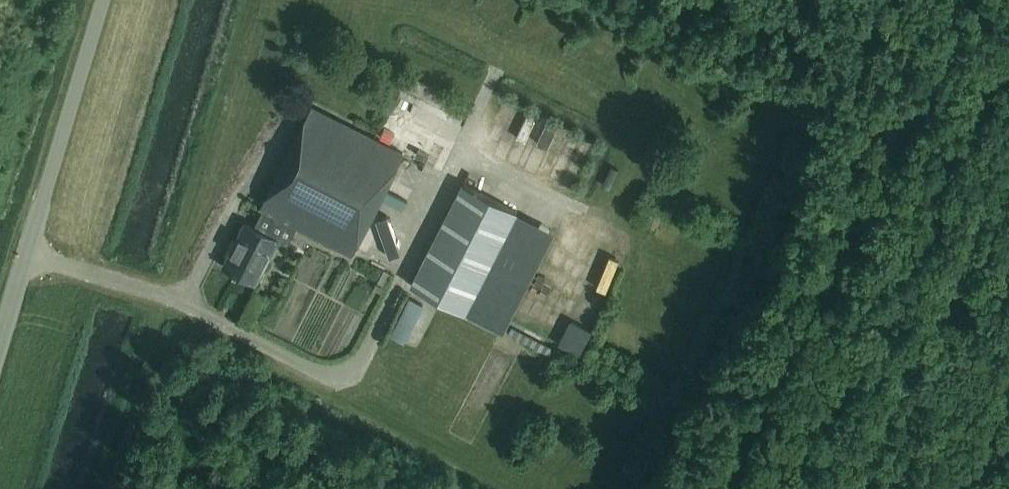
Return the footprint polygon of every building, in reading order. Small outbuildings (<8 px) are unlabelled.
[(261,208),(264,210),(299,227),(351,254),(403,153),(313,107),(261,208)] [(528,172),(562,183),(577,138),(542,126),(528,172)] [(417,182),(422,171),(401,162),(396,172),(417,182)] [(390,179),(376,210),(389,215),(391,210),(406,217),(418,192),(390,179)] [(463,184),(411,285),(465,313),(517,212),(463,184)] [(264,210),(256,227),(245,223),(223,266),(256,283),(278,239),(290,245),(299,227),(264,210)] [(393,338),(410,345),(425,308),(408,301),(393,338)] [(527,319),(522,337),(534,340),(538,323),(527,319)]
